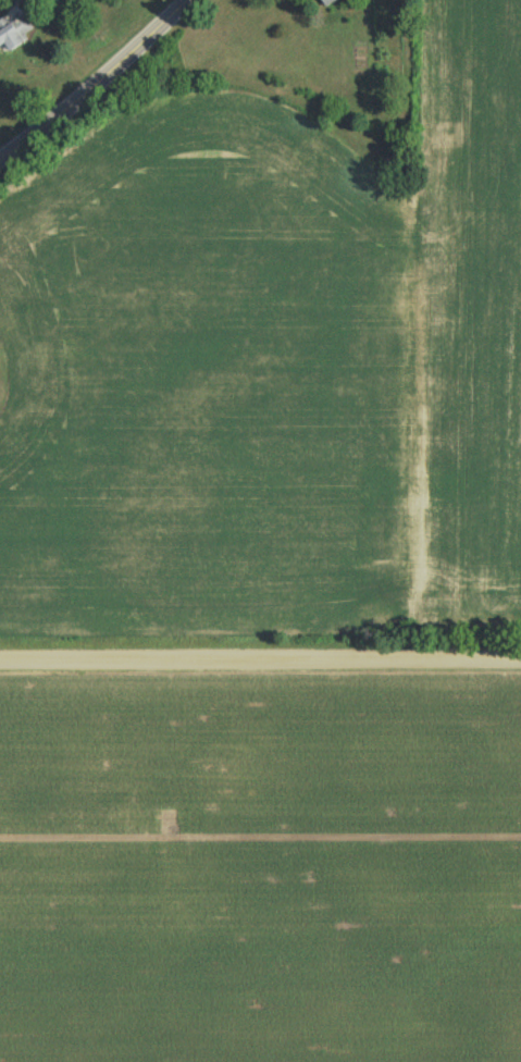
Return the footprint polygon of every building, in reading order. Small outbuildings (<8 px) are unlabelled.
[(3,19),(0,22),(0,47),(11,56),(25,40),(23,39),(33,27),(21,17),(13,27),(3,19)]
